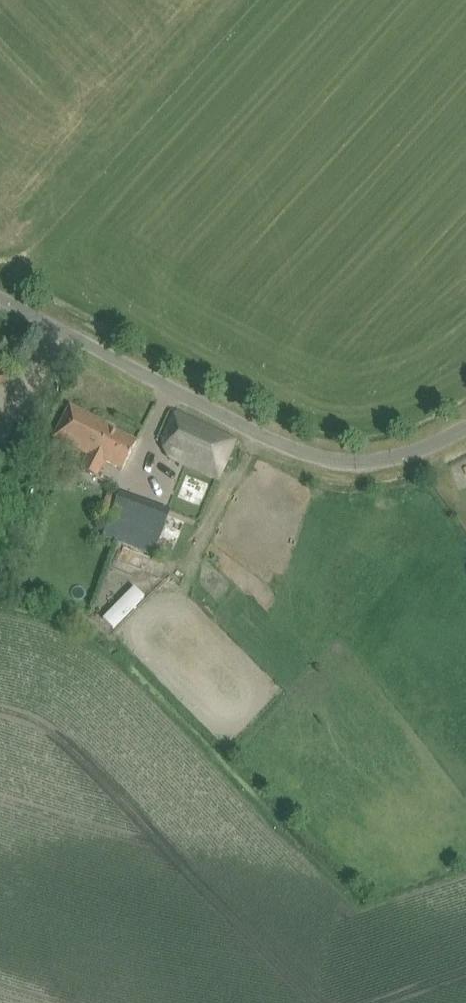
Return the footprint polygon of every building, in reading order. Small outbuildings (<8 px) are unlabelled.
[(70,406),(53,438),(89,457),(82,470),(96,478),(104,462),(122,471),(136,443),(109,429),(110,427),(70,406)] [(176,413),(167,431),(164,438),(174,442),(169,455),(218,478),(235,441),(176,413)] [(122,489),(103,537),(152,556),(171,508),(122,489)]
